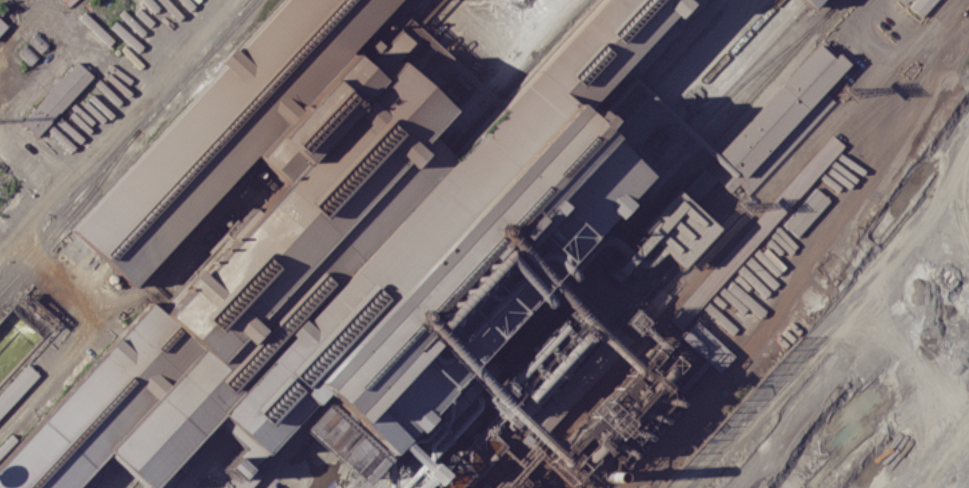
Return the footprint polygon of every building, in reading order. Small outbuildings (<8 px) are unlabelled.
[(153,12),(159,7),(152,0),(142,0),(153,12)] [(348,2),(317,39),(325,39),(354,49),(395,0),(349,0),(348,2)] [(811,8),(802,0),(818,0),(811,8)] [(906,5),(911,0),(938,0),(920,19),(906,5)] [(411,41),(398,30),(392,39),(405,49),(411,41)] [(717,152),(822,40),(847,63),(742,175),(717,152)] [(18,53),(29,65),(38,56),(26,45),(18,53)] [(37,136),(93,76),(77,61),(21,121),(37,136)] [(680,329),(669,319),(834,135),(845,145),(680,329)] [(638,228),(674,188),(716,226),(680,267),(638,228)] [(829,201),(816,188),(782,224),(796,236),(829,201)] [(606,272),(676,199),(684,207),(615,280),(606,272)] [(681,338),(697,320),(732,353),(716,370),(681,338)] [(80,482),(55,484),(55,476),(56,475),(72,445),(152,487),(174,464),(136,429),(89,450),(84,446),(93,446),(103,441),(86,425),(99,401),(131,386),(121,363),(107,369),(96,360),(0,463),(0,487),(75,487),(80,482)] [(40,374),(0,418),(0,391),(27,362),(40,374)] [(294,425),(314,400),(380,455),(360,480),(294,425)] [(239,479),(247,469),(234,457),(225,467),(239,479)] [(252,483),(245,477),(240,483),(244,487),(242,487),(247,487),(252,483)]
